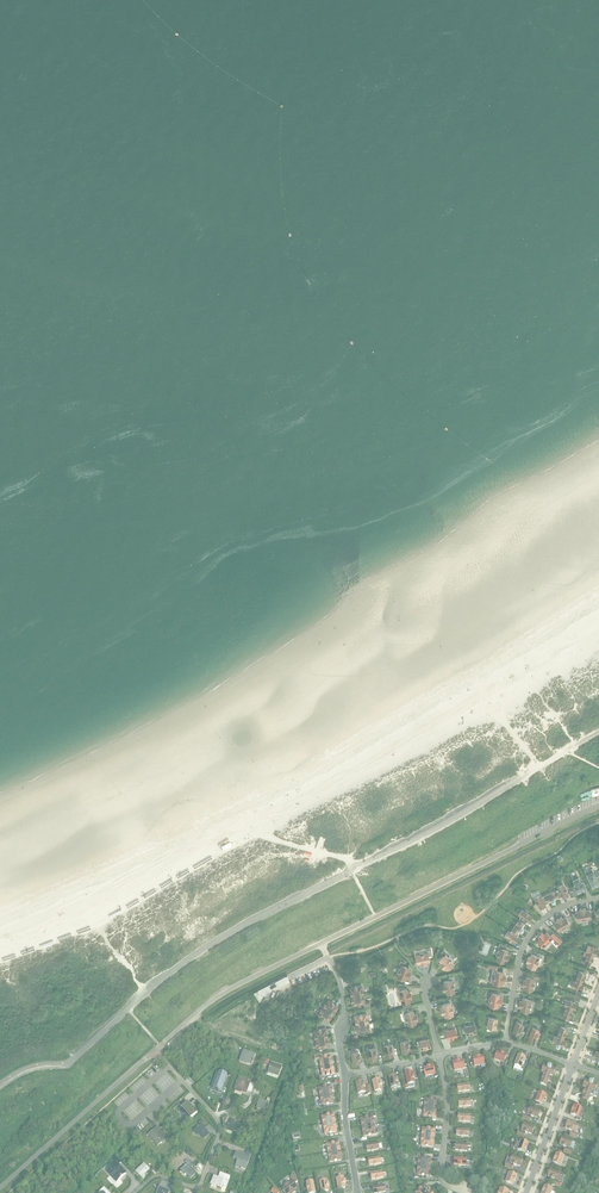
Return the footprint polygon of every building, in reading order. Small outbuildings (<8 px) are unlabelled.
[(595,874),(593,871),(588,874),(589,877),(588,878),(593,889),(598,886),(598,880),(596,874),(595,874)] [(576,885),(571,887),(573,890),(575,894),(575,895),(578,894),(576,891),(579,889),(579,890),(583,889),(583,888),(585,887),(583,882),(581,883),(579,877),(573,880),(576,885)] [(559,889),(556,891),(559,898),(562,896),(563,897),(568,895),(566,891),(567,891),(566,888),(565,888),(563,884),(558,887),(559,889)] [(555,899),(558,898),(555,891),(546,896),(549,902),(552,901),(553,902),(555,901),(555,899)] [(549,902),(546,896),(542,897),(541,895),(535,897),(537,901),(536,902),(538,904),(540,908),(546,905),(545,904),(549,903),(549,902)] [(587,919),(591,918),(589,910),(586,911),(585,908),(580,909),(580,912),(577,912),(578,920),(582,920),(583,921),(587,921),(587,919)] [(519,920),(525,924),(527,921),(528,921),(532,916),(528,914),(528,913),(526,912),(522,910),(518,915),(521,916),(519,920)] [(562,928),(563,930),(567,928),(566,926),(570,924),(566,917),(563,919),(562,917),(557,919),(558,922),(555,923),(559,930),(562,928)] [(523,927),(525,924),(519,920),(513,929),(519,933),(521,930),(523,930),(523,929),(523,927)] [(519,933),(513,929),(511,932),(508,931),(505,936),(509,938),(508,939),(511,941),(511,940),(515,942),(518,937),(517,937),(519,933)] [(540,939),(538,941),(543,947),(546,944),(548,945),(551,942),(549,941),(550,941),(549,941),(552,938),(558,944),(561,941),(553,933),(550,936),(547,932),(544,935),(542,933),(538,937),(540,939)] [(508,951),(503,949),(505,945),(500,943),(499,947),(501,948),(499,952),(498,952),(496,955),(498,956),(496,960),(504,963),(505,960),(508,960),(509,955),(507,954),(508,951)] [(594,954),(596,955),(598,949),(588,946),(586,951),(588,952),(594,954)] [(430,961),(429,956),(432,955),(431,950),(427,950),(428,953),(424,954),(424,952),(420,953),(420,955),(416,956),(417,964),(421,963),(421,966),(427,964),(426,962),(430,961)] [(448,958),(445,955),(447,953),(444,950),(441,953),(444,956),(439,960),(442,963),(440,964),(444,969),(446,967),(448,969),(454,964),(451,961),(452,960),(450,957),(448,958)] [(593,958),(594,954),(588,952),(584,963),(590,965),(592,961),(593,958)] [(538,961),(540,957),(542,958),(543,955),(538,953),(537,956),(532,954),(531,958),(528,957),(526,962),(529,963),(528,966),(535,969),(537,965),(538,966),(540,962),(538,961)] [(410,968),(404,966),(405,963),(401,961),(399,965),(402,966),(401,969),(399,969),(397,973),(399,973),(398,977),(405,980),(406,977),(409,978),(411,972),(408,971),(410,968)] [(497,971),(498,967),(493,966),(490,965),(489,967),(491,967),(492,968),(490,983),(494,983),(493,983),(502,985),(502,981),(504,982),(506,976),(503,976),(503,972),(497,971)] [(581,984),(583,980),(584,978),(584,977),(585,973),(579,971),(576,982),(575,982),(581,984)] [(525,986),(524,989),(532,991),(533,986),(535,987),(535,983),(534,982),(534,977),(539,978),(540,974),(532,973),(532,977),(532,978),(526,977),(526,980),(523,980),(522,985),(525,986)] [(453,984),(452,980),(454,980),(453,976),(449,977),(449,980),(444,982),(445,985),(442,986),(444,991),(446,991),(447,994),(455,992),(454,988),(455,988),(455,984),(453,984)] [(575,982),(576,982),(573,981),(571,987),(581,991),(583,985),(581,984),(575,982)] [(352,996),(363,994),(363,992),(363,990),(362,986),(357,987),(357,986),(355,987),(350,988),(351,992),(351,995),(351,994),(352,996)] [(401,999),(402,1003),(410,1002),(409,998),(412,998),(411,992),(408,993),(407,989),(399,991),(400,995),(399,996),(400,1000),(401,999)] [(490,1006),(498,1007),(498,1004),(501,1004),(502,999),(499,998),(500,995),(492,993),(491,998),(489,997),(489,1001),(490,1002),(490,1006)] [(370,1001),(365,1002),(364,999),(365,999),(364,996),(363,994),(352,996),(352,998),(352,1001),(353,1005),(358,1004),(358,1005),(360,1004),(362,1003),(363,1008),(371,1006),(370,1001)] [(530,1004),(531,999),(533,1000),(533,996),(529,996),(528,999),(523,998),(522,1002),(520,1001),(519,1007),(521,1007),(521,1011),(523,1011),(523,1012),(523,1013),(526,1013),(527,1013),(527,1012),(529,1012),(529,1008),(531,1008),(532,1004),(530,1004)] [(323,1007),(333,1014),(334,1013),(336,1011),(336,1010),(338,1007),(334,1004),(332,1003),(328,1000),(326,1004),(325,1003),(324,1006),(323,1007)] [(572,1008),(575,1009),(577,1004),(566,1000),(564,1006),(567,1006),(572,1008)] [(445,1013),(446,1017),(453,1015),(452,1011),(453,1011),(454,1010),(453,1006),(452,1007),(451,1007),(450,1003),(443,1004),(443,1008),(441,1009),(442,1014),(445,1013)] [(571,1012),(572,1008),(567,1006),(563,1017),(568,1019),(570,1015),(571,1015),(572,1012),(571,1012)] [(332,1016),(333,1014),(323,1007),(322,1009),(320,1011),(318,1015),(322,1017),(324,1019),(328,1021),(330,1018),(331,1018),(332,1016)] [(413,1011),(408,1012),(407,1009),(403,1010),(404,1013),(406,1013),(407,1017),(406,1017),(405,1018),(406,1022),(408,1021),(408,1025),(416,1024),(415,1020),(418,1020),(417,1014),(414,1015),(413,1011)] [(357,1025),(368,1023),(368,1021),(368,1018),(367,1018),(367,1014),(362,1015),(362,1014),(360,1015),(355,1016),(356,1020),(355,1020),(356,1023),(357,1025)] [(488,1027),(496,1029),(496,1025),(497,1022),(497,1019),(489,1018),(488,1027)] [(513,1032),(519,1034),(521,1031),(522,1031),(523,1028),(522,1028),(523,1024),(517,1022),(513,1032)] [(368,1023),(357,1025),(357,1027),(357,1029),(358,1033),(363,1032),(363,1033),(365,1032),(370,1031),(369,1027),(369,1024),(368,1023)] [(477,1033),(475,1027),(475,1025),(465,1027),(467,1035),(470,1034),(473,1033),(477,1033)] [(563,1039),(564,1036),(565,1036),(566,1033),(565,1033),(567,1028),(561,1026),(557,1037),(563,1039)] [(316,1039),(328,1037),(327,1035),(328,1035),(327,1032),(327,1033),(326,1028),(322,1029),(321,1029),(319,1029),(319,1030),(314,1031),(315,1035),(315,1037),(316,1039)] [(529,1038),(535,1040),(537,1036),(538,1037),(539,1034),(538,1034),(539,1030),(532,1028),(529,1038)] [(454,1038),(457,1037),(455,1029),(446,1031),(448,1039),(451,1038),(454,1038)] [(557,1037),(554,1036),(552,1042),(556,1043),(556,1044),(557,1046),(558,1046),(560,1045),(564,1046),(566,1040),(563,1039),(557,1037)] [(328,1037),(316,1039),(316,1041),(316,1044),(317,1044),(317,1048),(322,1047),(325,1047),(325,1046),(329,1046),(328,1042),(329,1042),(328,1039),(328,1037)] [(428,1048),(431,1047),(429,1039),(420,1041),(421,1049),(425,1048),(425,1049),(428,1048)] [(403,1053),(409,1051),(408,1047),(410,1047),(409,1044),(408,1045),(407,1041),(400,1042),(403,1053)] [(384,1046),(386,1056),(393,1055),(392,1051),(393,1051),(393,1048),(392,1048),(391,1044),(384,1046)] [(370,1060),(377,1059),(376,1055),(377,1054),(376,1052),(375,1052),(374,1048),(368,1050),(370,1060)] [(358,1052),(352,1053),(351,1051),(348,1051),(349,1056),(352,1055),(354,1063),(361,1062),(360,1058),(361,1058),(360,1055),(359,1055),(358,1052)] [(507,1062),(504,1061),(506,1055),(503,1054),(500,1053),(497,1052),(494,1059),(503,1062),(502,1065),(505,1067),(507,1062)] [(252,1066),(255,1058),(242,1053),(239,1062),(247,1065),(246,1066),(251,1068),(252,1066)] [(321,1067),(333,1065),(332,1063),(333,1063),(332,1061),(331,1057),(327,1057),(324,1058),(323,1058),(322,1055),(314,1056),(315,1060),(319,1059),(320,1063),(320,1065),(321,1065),(321,1067)] [(518,1055),(515,1065),(521,1067),(522,1063),(524,1064),(525,1061),(523,1061),(525,1057),(518,1055)] [(473,1058),(475,1066),(484,1064),(482,1056),(479,1057),(476,1057),(473,1058)] [(456,1062),(453,1063),(455,1070),(464,1068),(463,1060),(459,1061),(456,1062)] [(278,1077),(279,1075),(282,1067),(272,1063),(270,1067),(269,1068),(270,1068),(268,1073),(278,1077)] [(324,1079),(323,1076),(327,1075),(330,1075),(334,1074),(333,1070),(334,1070),(333,1067),(333,1065),(321,1067),(321,1069),(321,1072),(322,1072),(322,1076),(319,1076),(319,1080),(324,1079)] [(437,1072),(435,1073),(433,1066),(430,1067),(427,1067),(424,1068),(425,1076),(434,1074),(435,1077),(438,1077),(437,1072)] [(550,1075),(553,1076),(555,1070),(551,1069),(551,1068),(551,1066),(549,1066),(548,1067),(547,1067),(544,1066),(541,1072),(544,1073),(544,1072),(550,1075)] [(219,1072),(213,1089),(218,1090),(218,1091),(219,1092),(219,1091),(221,1091),(227,1074),(219,1072)] [(405,1085),(406,1088),(409,1088),(415,1086),(414,1083),(413,1079),(415,1078),(414,1076),(413,1076),(412,1072),(405,1074),(407,1083),(408,1084),(405,1085)] [(549,1078),(550,1075),(544,1072),(544,1073),(540,1083),(546,1086),(548,1081),(549,1079),(549,1078)] [(397,1086),(397,1088),(401,1088),(400,1084),(398,1085),(397,1082),(398,1082),(398,1079),(396,1079),(396,1076),(389,1077),(391,1087),(397,1086)] [(250,1081),(239,1077),(235,1089),(246,1093),(250,1081)] [(373,1081),(375,1091),(382,1090),(381,1086),(382,1086),(381,1083),(380,1083),(379,1079),(373,1081)] [(367,1091),(368,1094),(371,1094),(370,1086),(365,1087),(365,1085),(364,1085),(363,1081),(356,1083),(358,1093),(367,1091)] [(585,1081),(583,1087),(586,1088),(592,1090),(594,1091),(597,1085),(593,1084),(593,1083),(592,1082),(591,1081),(589,1082),(589,1083),(585,1081)] [(320,1096),(332,1094),(332,1092),(332,1090),(331,1090),(331,1086),(326,1087),(326,1086),(323,1087),(319,1088),(320,1092),(319,1092),(320,1095),(320,1096)] [(584,1094),(582,1099),(588,1101),(590,1094),(597,1096),(598,1092),(594,1091),(592,1090),(586,1088),(585,1092),(584,1091),(583,1094),(584,1094)] [(532,1103),(536,1105),(537,1102),(543,1104),(544,1101),(545,1098),(546,1095),(538,1092),(535,1100),(533,1100),(532,1103)] [(332,1094),(320,1096),(321,1098),(320,1098),(321,1101),(319,1101),(320,1105),(322,1105),(326,1104),(327,1105),(329,1104),(334,1103),(333,1099),(333,1096),(332,1096),(332,1094)] [(270,1103),(269,1102),(270,1099),(268,1098),(266,1102),(260,1099),(257,1106),(264,1109),(263,1110),(266,1111),(270,1103)] [(425,1108),(436,1109),(436,1107),(437,1107),(437,1104),(437,1100),(433,1100),(433,1099),(430,1099),(425,1099),(425,1103),(424,1106),(425,1106),(425,1108)] [(188,1102),(181,1108),(191,1119),(198,1112),(188,1102)] [(581,1118),(578,1117),(581,1108),(574,1105),(573,1108),(572,1111),(571,1114),(577,1117),(576,1120),(580,1121),(581,1118)] [(436,1111),(436,1109),(425,1108),(424,1110),(424,1112),(424,1116),(421,1116),(421,1119),(425,1119),(425,1117),(428,1117),(431,1117),(436,1117),(436,1113),(437,1111),(436,1111)] [(522,1119),(529,1122),(531,1118),(531,1117),(533,1118),(534,1117),(538,1118),(540,1112),(530,1108),(527,1116),(524,1115),(522,1119)] [(373,1121),(373,1117),(376,1116),(375,1113),(371,1114),(371,1117),(368,1118),(368,1117),(365,1118),(361,1119),(362,1123),(361,1123),(362,1126),(362,1125),(362,1127),(374,1125),(374,1123),(374,1121),(373,1121)] [(323,1125),(335,1123),(335,1121),(335,1118),(334,1118),(334,1114),(329,1115),(326,1115),(326,1116),(322,1116),(323,1120),(322,1120),(323,1123),(323,1125)] [(234,1122),(235,1121),(231,1119),(228,1128),(239,1132),(242,1125),(234,1122)] [(198,1127),(196,1129),(204,1139),(210,1134),(205,1128),(206,1127),(203,1123),(204,1122),(202,1120),(196,1124),(198,1127)] [(571,1132),(569,1136),(577,1139),(578,1135),(575,1134),(578,1125),(568,1122),(565,1128),(569,1130),(569,1131),(571,1132)] [(335,1123),(323,1125),(324,1127),(323,1127),(324,1130),(325,1134),(329,1133),(330,1133),(332,1133),(332,1132),(337,1131),(336,1127),(336,1125),(335,1123)] [(516,1135),(523,1138),(525,1134),(525,1133),(528,1134),(528,1133),(532,1134),(534,1128),(524,1124),(521,1132),(518,1131),(516,1135)] [(374,1125),(362,1127),(363,1129),(362,1129),(363,1132),(364,1136),(368,1135),(371,1135),(376,1134),(378,1133),(377,1129),(375,1130),(375,1127),(374,1127),(374,1125)] [(469,1131),(465,1130),(466,1127),(461,1126),(461,1130),(457,1129),(457,1135),(461,1136),(461,1137),(464,1137),(464,1136),(468,1137),(469,1131)] [(168,1139),(167,1137),(157,1127),(150,1134),(157,1141),(155,1143),(158,1146),(163,1141),(164,1143),(168,1139)] [(422,1137),(434,1138),(434,1136),(434,1133),(435,1129),(430,1129),(430,1128),(427,1128),(427,1129),(423,1128),(422,1132),(422,1135),(422,1137)] [(434,1140),(434,1138),(422,1137),(422,1139),(421,1139),(421,1141),(421,1146),(426,1146),(428,1147),(428,1146),(433,1147),(433,1143),(434,1143),(434,1140)] [(564,1152),(571,1155),(572,1151),(569,1150),(572,1142),(562,1138),(560,1144),(563,1146),(563,1147),(566,1148),(565,1148),(564,1152)] [(513,1148),(512,1151),(519,1154),(520,1151),(525,1152),(526,1149),(527,1146),(528,1143),(521,1140),(518,1149),(513,1148)] [(328,1153),(340,1151),(340,1149),(340,1146),(339,1146),(339,1142),(334,1143),(331,1143),(331,1144),(327,1145),(328,1149),(327,1149),(328,1151),(328,1153)] [(467,1151),(468,1146),(471,1146),(471,1143),(466,1142),(466,1145),(456,1144),(455,1150),(460,1150),(460,1151),(462,1151),(463,1151),(467,1151)] [(378,1143),(366,1145),(367,1151),(372,1151),(375,1151),(374,1150),(379,1149),(378,1143)] [(340,1151),(328,1153),(329,1155),(328,1155),(329,1158),(330,1162),(334,1161),(337,1161),(337,1160),(342,1160),(341,1156),(341,1153),(340,1153),(340,1151)] [(250,1157),(240,1154),(236,1152),(234,1157),(239,1159),(237,1164),(241,1166),(241,1167),(246,1169),(250,1157)] [(554,1159),(553,1163),(560,1165),(564,1156),(556,1153),(555,1157),(554,1159)] [(423,1157),(420,1157),(421,1154),(417,1154),(416,1157),(419,1157),(418,1161),(418,1164),(418,1166),(430,1167),(430,1165),(431,1162),(430,1162),(431,1158),(426,1158),(426,1157),(423,1157)] [(505,1167),(512,1170),(513,1166),(513,1165),(516,1166),(516,1165),(520,1166),(522,1160),(512,1156),(509,1164),(506,1163),(505,1167)] [(121,1163),(116,1157),(113,1160),(116,1164),(108,1172),(117,1182),(126,1173),(118,1165),(121,1163)] [(380,1157),(368,1160),(369,1166),(374,1165),(377,1165),(377,1164),(381,1163),(380,1157)] [(461,1165),(466,1166),(469,1166),(470,1161),(470,1157),(465,1157),(465,1160),(454,1159),(454,1165),(458,1165),(458,1166),(461,1166),(461,1165)] [(136,1172),(143,1179),(145,1177),(143,1175),(150,1169),(144,1163),(136,1172)] [(191,1167),(192,1166),(190,1163),(183,1169),(191,1178),(196,1173),(191,1167)] [(430,1169),(430,1167),(418,1166),(418,1168),(417,1168),(417,1170),(418,1170),(417,1174),(415,1174),(415,1177),(419,1178),(419,1175),(422,1175),(424,1175),(425,1175),(429,1175),(429,1171),(430,1171),(430,1169)] [(552,1184),(559,1187),(560,1183),(557,1182),(560,1174),(550,1170),(548,1176),(552,1178),(551,1179),(554,1180),(554,1181),(553,1181),(552,1184)] [(219,1177),(215,1175),(212,1181),(213,1181),(212,1183),(218,1185),(217,1187),(222,1189),(224,1186),(227,1187),(231,1177),(221,1173),(219,1177)] [(506,1182),(513,1184),(514,1181),(515,1181),(516,1179),(515,1178),(517,1175),(509,1173),(506,1182)] [(298,1181),(294,1175),(290,1177),(293,1181),(289,1184),(288,1183),(284,1185),(285,1187),(282,1189),(285,1192),(295,1192),(296,1192),(294,1190),(297,1188),(294,1184),(295,1183),(298,1181)] [(337,1178),(338,1189),(345,1188),(344,1184),(346,1184),(345,1181),(344,1181),(343,1177),(337,1178)] [(320,1181),(322,1192),(329,1191),(328,1187),(329,1187),(329,1184),(327,1184),(327,1180),(320,1181)] [(309,1192),(314,1192),(315,1192),(313,1181),(307,1182),(308,1187),(307,1187),(307,1190),(308,1190),(309,1192)] [(430,1192),(429,1190),(428,1188),(427,1188),(425,1185),(421,1188),(419,1189),(419,1190),(416,1192),(429,1192),(430,1192)]
